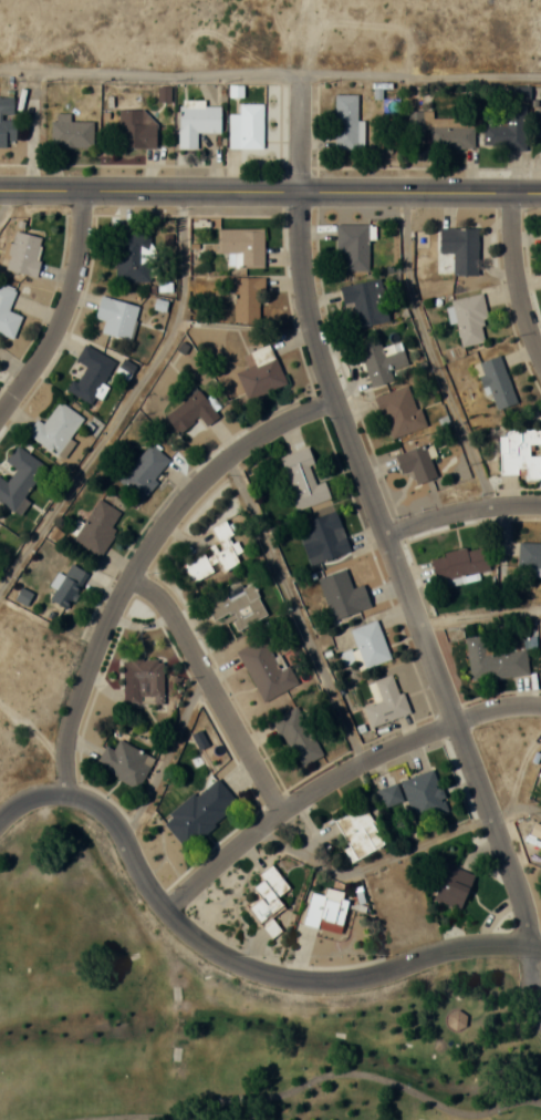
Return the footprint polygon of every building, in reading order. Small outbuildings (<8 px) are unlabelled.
[(357,94),(334,94),(334,148),(357,148),(357,94)] [(16,145),(16,117),(13,117),(13,97),(0,97),(0,145),(16,145)] [(178,148),(196,148),(197,132),(220,132),(220,105),(204,105),(204,100),(179,100),(178,148)] [(230,114),(229,147),(262,147),(263,104),(238,103),(238,114),(230,114)] [(526,105),(504,105),(504,120),(483,120),(483,150),(526,150),(526,105)] [(155,147),(155,122),(143,122),(143,110),(118,110),(118,147),(155,147)] [(432,117),(432,110),(422,110),(422,130),(428,130),(428,148),(474,148),(474,117),(432,117)] [(92,121),(70,121),(70,113),(52,113),(52,146),(92,146),(92,121)] [(368,225),(336,225),(336,271),(368,271),(368,225)] [(477,228),(439,228),(439,253),(453,253),(453,276),(477,276),(477,228)] [(217,254),(231,254),(231,267),(263,267),(263,229),(217,229),(217,254)] [(4,269),(34,277),(44,238),(13,231),(4,269)] [(150,233),(116,233),(116,282),(150,282),(150,233)] [(261,322),(261,278),(234,278),(234,322),(261,322)] [(342,304),(352,303),(356,328),(388,323),(381,280),(339,286),(342,304)] [(16,290),(0,284),(0,333),(13,338),(22,316),(8,311),(16,290)] [(461,346),(483,341),(479,320),(487,318),(482,294),(449,301),(453,323),(456,323),(461,346)] [(105,321),(102,333),(131,340),(139,306),(100,296),(94,319),(105,321)] [(368,388),(393,380),(389,369),(407,364),(400,342),(381,348),(378,339),(355,346),(368,388)] [(69,391),(91,404),(115,362),(85,344),(75,361),(84,366),(69,391)] [(248,400),(286,385),(269,345),(249,353),(254,365),(236,372),(248,400)] [(494,408),(515,401),(500,355),(479,362),(494,408)] [(217,417),(196,385),(179,397),(183,402),(166,414),(178,432),(200,418),(205,425),(217,417)] [(389,438),(424,427),(410,385),(375,396),(389,438)] [(43,423),(36,419),(26,435),(57,456),(83,418),(58,401),(43,423)] [(524,473),(524,478),(540,478),(540,469),(540,455),(530,455),(529,445),(540,445),(540,429),(498,430),(500,474),(524,473)] [(172,462),(149,442),(116,478),(139,499),(172,462)] [(416,484),(436,476),(424,444),(394,455),(401,473),(411,469),(416,484)] [(16,446),(6,461),(16,468),(7,482),(0,477),(0,502),(20,515),(29,501),(23,497),(44,464),(16,446)] [(309,465),(314,463),(308,447),(278,457),(297,510),(331,498),(325,480),(315,484),(309,465)] [(120,512),(97,499),(72,542),(100,558),(116,531),(110,528),(120,512)] [(304,521),(317,562),(349,552),(336,511),(304,521)] [(210,528),(220,547),(184,566),(194,584),(243,558),(224,521),(210,528)] [(518,540),(517,567),(540,568),(540,541),(518,540)] [(430,556),(436,588),(463,583),(462,577),(489,572),(485,546),(430,556)] [(52,587),(55,589),(49,598),(66,609),(88,574),(71,563),(63,576),(60,574),(52,587)] [(322,576),(335,618),(370,608),(364,584),(351,587),(346,569),(322,576)] [(206,606),(215,621),(226,615),(236,633),(269,614),(250,582),(206,606)] [(358,669),(389,661),(379,621),(348,629),(358,669)] [(475,680),(527,675),(524,647),(490,651),(488,635),(470,637),(475,680)] [(297,685),(288,665),(279,670),(264,638),(237,650),(261,703),(297,685)] [(123,659),(123,704),(163,704),(163,659),(123,659)] [(408,715),(395,674),(367,683),(374,705),(364,708),(371,727),(408,715)] [(273,720),(300,768),(322,755),(296,707),(273,720)] [(198,747),(205,743),(199,731),(192,735),(198,747)] [(113,750),(105,745),(94,765),(138,788),(154,758),(118,740),(113,750)] [(414,823),(447,812),(434,770),(400,780),(414,823)] [(185,848),(229,813),(224,808),(234,799),(217,777),(163,821),(185,848)] [(376,790),(383,808),(402,801),(396,784),(376,790)] [(384,845),(364,802),(333,817),(347,847),(344,849),(349,861),(384,845)] [(285,907),(278,897),(290,888),(272,864),(257,875),(262,881),(253,887),(261,898),(249,908),(270,937),(280,931),(270,917),(285,907)] [(433,899),(459,911),(475,876),(448,864),(433,899)] [(304,923),(342,930),(349,893),(325,889),(324,895),(310,892),(304,923)] [(447,1013),(446,1024),(456,1030),(465,1025),(466,1015),(456,1008),(447,1013)]
